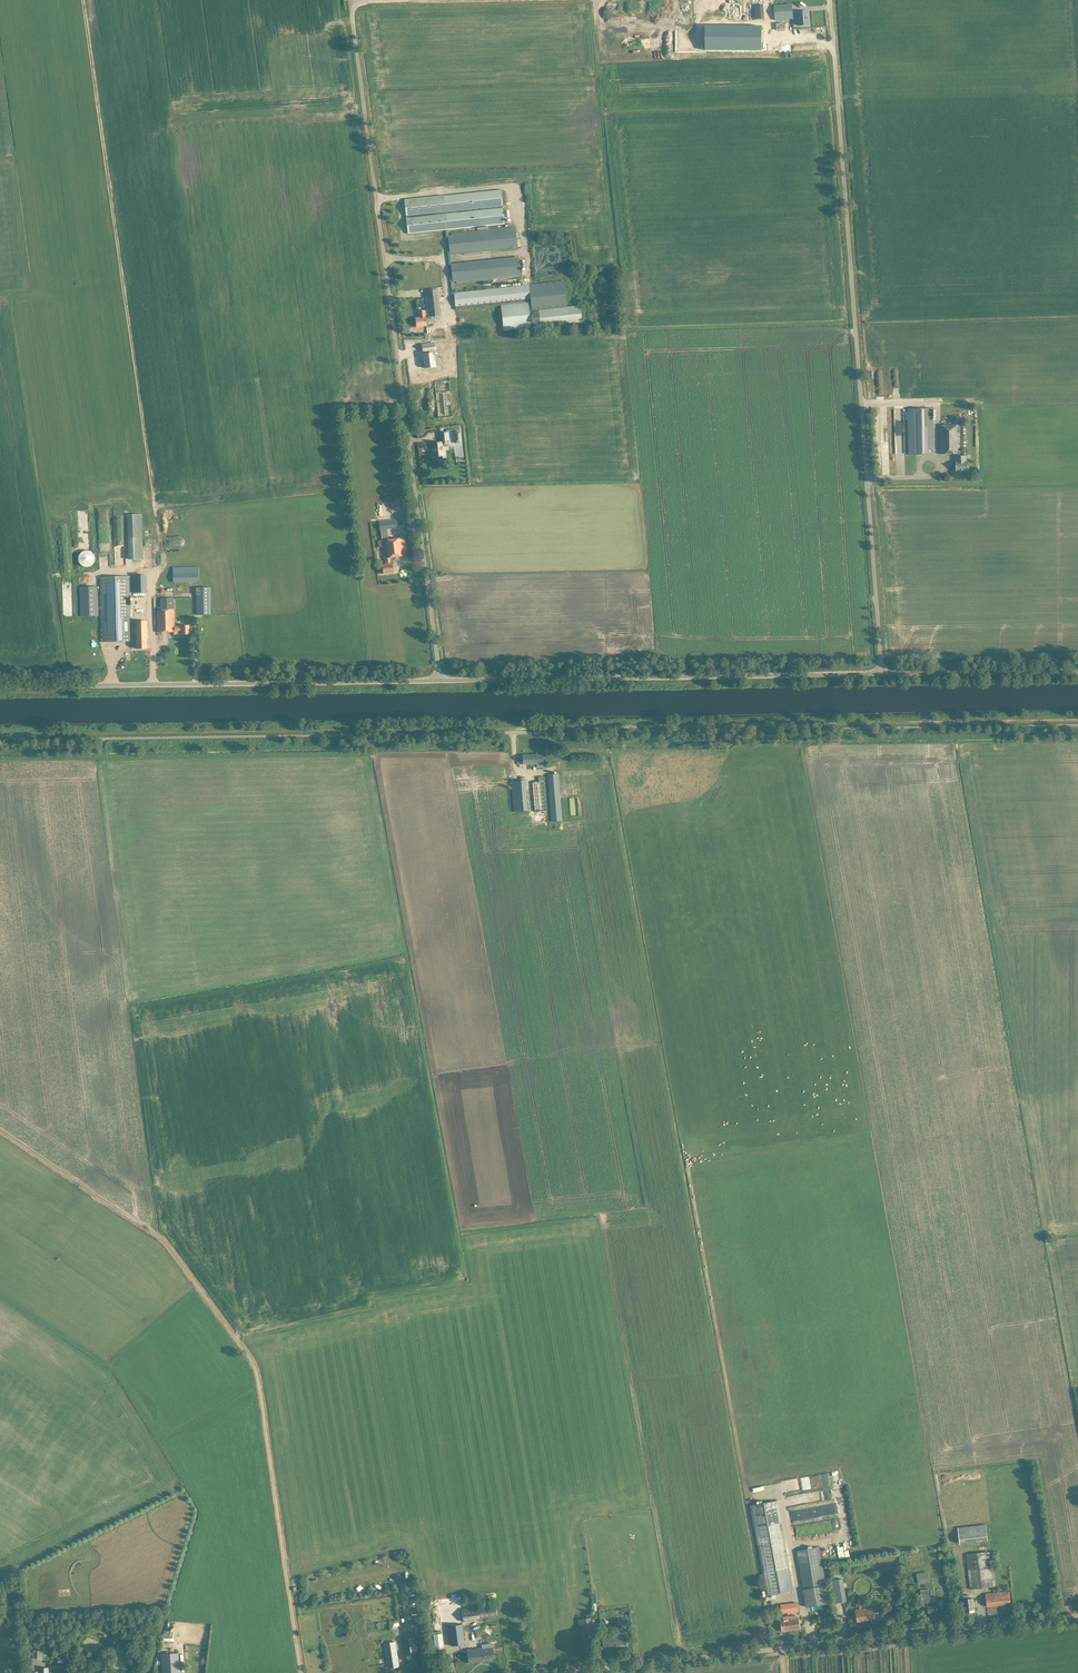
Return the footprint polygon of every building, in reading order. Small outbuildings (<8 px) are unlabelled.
[(792,4),(774,6),(775,15),(775,20),(793,19),(793,15),(792,4)] [(763,5),(754,5),(755,11),(755,19),(764,19),(763,10),(763,5)] [(808,11),(797,12),(798,21),(799,21),(800,26),(809,25),(808,11)] [(761,27),(705,26),(705,50),(761,51),(761,27)] [(442,196),(404,200),(408,234),(477,227),(486,226),(505,224),(504,219),(507,219),(506,213),(503,213),(501,190),(442,196)] [(452,236),(448,236),(450,254),(456,253),(517,247),(516,229),(512,230),(512,227),(486,230),(486,226),(477,227),(477,231),(451,234),(452,236)] [(452,264),(451,264),(453,282),(456,281),(457,283),(483,281),(483,285),(492,284),(492,280),(520,276),(520,275),(520,269),(522,268),(522,264),(519,264),(518,257),(459,263),(453,264),(453,263),(452,263),(452,264)] [(487,289),(454,293),(456,308),(456,310),(501,305),(503,331),(533,327),(582,322),(580,306),(567,307),(564,281),(529,285),(521,285),(493,288),(493,286),(491,287),(491,286),(487,286),(487,289)] [(419,318),(415,318),(416,327),(427,326),(426,317),(428,317),(428,318),(441,316),(438,290),(425,291),(427,311),(425,311),(425,310),(419,311),(419,318)] [(431,352),(419,354),(420,360),(421,359),(422,367),(434,366),(433,359),(431,359),(431,352)] [(448,380),(434,381),(438,419),(444,418),(453,417),(448,380)] [(933,409),(908,409),(909,455),(933,454),(933,409)] [(953,425),(945,425),(939,425),(940,454),(956,454),(956,456),(958,456),(958,462),(956,462),(956,471),(968,471),(968,462),(967,462),(966,456),(967,454),(967,448),(969,448),(969,443),(967,443),(967,420),(959,420),(959,417),(953,417),(953,425)] [(454,431),(455,444),(462,443),(460,431),(454,431)] [(445,459),(444,443),(449,442),(448,433),(440,434),(441,442),(432,443),(433,457),(439,456),(439,459),(440,461),(441,462),(443,462),(444,461),(445,460),(445,459)] [(142,514),(127,515),(128,537),(129,559),(143,559),(142,536),(142,514)] [(396,519),(378,522),(379,530),(381,530),(382,540),(378,541),(379,547),(382,546),(384,564),(382,565),(382,568),(378,568),(379,574),(383,574),(394,572),(392,562),(392,558),(407,556),(407,554),(412,553),(410,537),(405,538),(404,538),(388,540),(387,529),(397,528),(396,519)] [(78,557),(78,559),(79,561),(79,563),(81,565),(82,566),(84,567),(86,567),(88,567),(90,566),(92,565),(93,564),(94,562),(94,561),(95,559),(94,556),(93,554),(92,552),(90,551),(88,551),(86,550),(84,551),(82,552),(81,553),(79,554),(79,556),(78,557)] [(210,566),(173,567),(173,583),(210,582),(210,566)] [(146,574),(132,575),(132,593),(147,592),(146,574)] [(128,577),(101,577),(101,615),(102,642),(130,641),(129,615),(128,577)] [(97,587),(79,588),(80,616),(98,616),(97,587)] [(211,587),(196,587),(197,615),(211,615),(211,587)] [(157,608),(157,627),(157,632),(174,632),(174,635),(181,635),(181,634),(190,634),(189,625),(181,625),(181,626),(174,627),(174,598),(160,598),(161,608),(157,608)] [(147,621),(131,622),(132,641),(136,641),(137,649),(147,648),(150,648),(150,643),(150,642),(147,643),(147,640),(147,621)] [(518,764),(537,764),(537,768),(543,767),(543,755),(517,755),(518,764)] [(548,775),(552,821),(562,820),(558,774),(548,775)] [(532,782),(535,812),(546,811),(543,776),(538,777),(539,782),(532,782)] [(512,781),(514,812),(527,810),(525,780),(512,781)] [(787,1496),(787,1506),(797,1505),(797,1496),(787,1496)] [(777,1500),(751,1505),(755,1527),(767,1595),(793,1591),(781,1522),(777,1500)] [(985,1525),(956,1526),(957,1542),(986,1541),(985,1525)] [(819,1546),(796,1550),(806,1607),(829,1603),(819,1546)] [(967,1555),(970,1583),(971,1589),(995,1586),(994,1579),(992,1579),(989,1552),(967,1555)] [(928,1572),(917,1573),(918,1583),(929,1581),(928,1572)] [(831,1581),(835,1603),(846,1601),(842,1579),(831,1581)] [(930,1589),(920,1590),(921,1597),(922,1603),(927,1602),(928,1613),(937,1612),(937,1608),(943,1608),(942,1599),(931,1600),(930,1589)] [(986,1594),(987,1606),(1010,1604),(1009,1591),(999,1593),(999,1592),(986,1594)] [(963,1599),(960,1600),(962,1613),(975,1612),(973,1598),(969,1599),(963,1599)] [(489,1603),(462,1607),(464,1622),(491,1619),(489,1603)] [(790,1612),(789,1604),(789,1603),(782,1604),(781,1604),(782,1613),(790,1612)] [(835,1608),(838,1625),(849,1623),(846,1606),(835,1608)] [(856,1609),(857,1622),(884,1619),(883,1611),(873,1612),(872,1606),(871,1606),(871,1608),(856,1609)] [(782,1620),(781,1620),(782,1631),(801,1629),(799,1618),(796,1618),(796,1615),(783,1617),(783,1620),(782,1620)] [(589,1617),(577,1619),(579,1633),(590,1632),(589,1617)] [(462,1624),(449,1626),(451,1646),(465,1644),(462,1624)] [(598,1639),(599,1652),(627,1649),(625,1636),(598,1639)] [(413,1638),(404,1639),(407,1654),(411,1653),(412,1659),(417,1658),(416,1653),(420,1652),(418,1637),(413,1638)] [(395,1642),(385,1643),(388,1668),(399,1666),(395,1642)] [(483,1647),(467,1649),(468,1663),(495,1660),(493,1646),(492,1642),(485,1643),(486,1647),(483,1647)] [(38,1650),(38,1659),(49,1659),(49,1650),(38,1650)] [(162,1654),(163,1672),(180,1672),(179,1652),(177,1652),(165,1654),(162,1654)] [(418,1662),(406,1664),(407,1671),(419,1669),(418,1662)]
